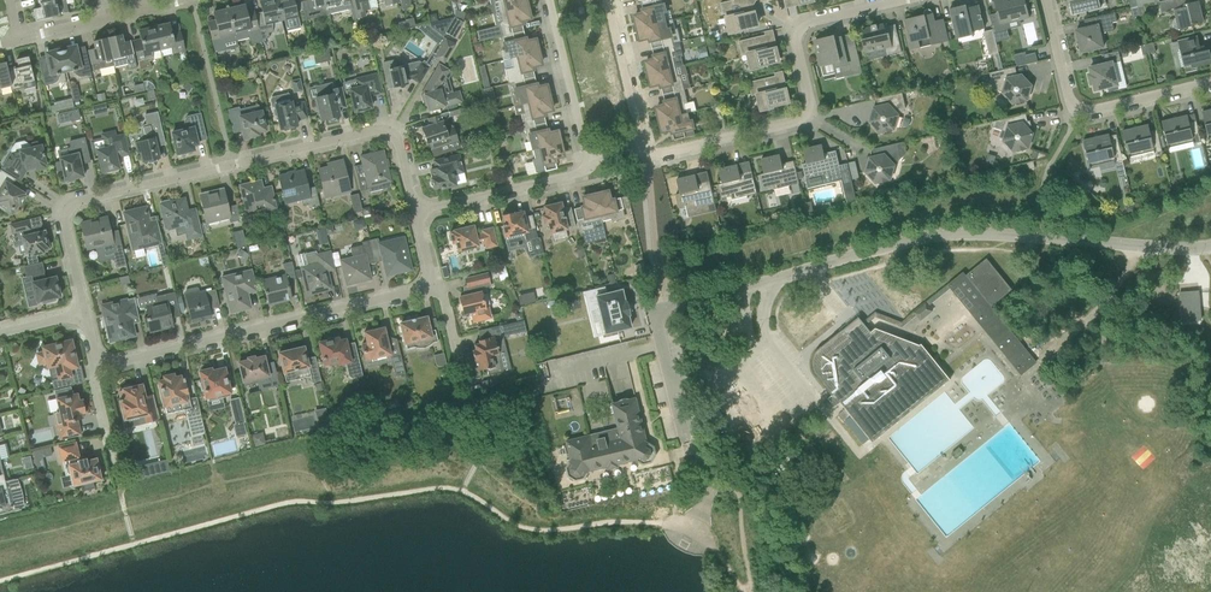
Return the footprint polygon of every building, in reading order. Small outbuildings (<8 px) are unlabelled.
[(40,8),(33,10),(35,21),(68,13),(65,0),(39,0),(40,8)] [(276,0),(265,0),(260,1),(263,16),(256,17),(255,13),(255,17),(261,40),(269,38),(268,33),(272,32),(272,23),(281,21),(276,0)] [(281,21),(284,20),(287,31),(300,28),(298,17),(297,17),(293,0),(276,0),(281,21)] [(301,2),(304,12),(320,8),(322,16),(329,14),(327,6),(326,7),(324,0),(309,0),(301,2)] [(350,0),(324,0),(326,7),(327,6),(329,14),(353,9),(350,0)] [(353,9),(355,19),(365,16),(364,11),(369,9),(367,0),(368,0),(350,0),(353,9)] [(495,5),(498,4),(500,13),(527,6),(525,0),(493,0),(495,5)] [(641,3),(643,13),(634,16),(637,28),(665,22),(663,13),(666,12),(663,0),(653,0),(641,3)] [(755,13),(752,14),(749,14),(748,9),(752,2),(748,0),(735,0),(720,3),(723,14),(725,14),(730,34),(748,30),(747,27),(757,25),(755,13)] [(997,13),(989,15),(993,30),(996,42),(1006,40),(1003,28),(1006,23),(1029,18),(1025,0),(994,0),(997,13)] [(1072,13),(1072,15),(1101,8),(1100,5),(1106,3),(1105,0),(1072,0),(1069,1),(1070,7),(1068,7),(1070,13),(1072,13)] [(1137,7),(1136,0),(1128,0),(1130,9),(1137,7)] [(1193,26),(1192,24),(1203,21),(1198,1),(1190,3),(1189,0),(1168,0),(1159,2),(1161,13),(1171,11),(1175,13),(1179,29),(1193,26)] [(244,5),(229,9),(237,41),(248,38),(252,44),(261,42),(261,40),(255,17),(248,18),(244,5)] [(966,5),(949,9),(957,39),(973,35),(972,32),(984,29),(978,5),(967,8),(966,5)] [(527,6),(500,13),(502,22),(499,22),(502,36),(523,31),(521,21),(530,19),(527,6)] [(1144,6),(1137,7),(1140,17),(1147,15),(1144,6)] [(1137,7),(1130,9),(1133,18),(1140,17),(1137,7)] [(237,41),(229,9),(213,12),(216,26),(209,28),(215,53),(225,51),(225,44),(237,41)] [(932,13),(932,12),(931,11),(931,10),(930,10),(929,10),(928,9),(927,9),(926,10),(925,10),(925,11),(924,12),(924,13),(924,14),(924,15),(905,19),(912,50),(920,48),(919,41),(930,38),(931,45),(948,41),(943,19),(935,21),(933,13),(932,13)] [(454,18),(463,19),(464,13),(455,11),(454,18)] [(1076,30),(1079,43),(1078,43),(1077,44),(1077,45),(1077,47),(1077,48),(1078,49),(1079,50),(1080,50),(1081,53),(1103,47),(1100,34),(1114,30),(1112,23),(1117,22),(1115,12),(1087,19),(1089,27),(1076,30)] [(436,13),(429,15),(430,22),(438,20),(436,13)] [(454,18),(426,24),(432,28),(443,37),(446,33),(454,38),(463,23),(454,18)] [(649,38),(652,49),(673,44),(670,31),(675,30),(672,20),(665,22),(637,28),(640,40),(649,38)] [(161,23),(153,25),(160,50),(171,47),(172,54),(185,51),(179,30),(171,32),(169,23),(161,25),(161,23)] [(415,27),(425,35),(432,28),(426,24),(415,27)] [(133,41),(140,70),(150,68),(149,61),(153,60),(152,52),(160,50),(153,25),(144,27),(145,29),(139,30),(141,39),(133,41)] [(876,25),(875,25),(872,25),(871,26),(871,27),(871,28),(861,30),(863,39),(862,40),(865,53),(885,48),(887,56),(902,52),(897,34),(897,35),(890,36),(887,26),(884,27),(884,25),(877,26),(877,25),(876,25)] [(998,53),(996,42),(993,30),(983,32),(989,55),(995,54),(998,53)] [(526,42),(523,31),(502,36),(505,50),(509,50),(511,59),(538,52),(535,40),(526,42)] [(121,35),(107,38),(114,66),(113,66),(114,67),(128,64),(129,70),(137,68),(132,47),(130,40),(123,42),(121,35)] [(769,63),(779,61),(775,43),(769,45),(767,35),(739,42),(741,52),(747,51),(751,70),(769,65),(769,63)] [(1197,36),(1178,41),(1186,73),(1197,70),(1196,68),(1210,64),(1210,56),(1210,50),(1206,51),(1204,44),(1200,45),(1197,36)] [(815,41),(821,66),(834,62),(835,67),(841,66),(842,73),(861,69),(855,43),(843,46),(841,38),(835,40),(834,37),(815,41)] [(114,66),(107,38),(93,41),(97,56),(89,58),(93,71),(113,66),(114,66)] [(455,45),(446,39),(435,58),(444,63),(455,45)] [(481,43),(473,45),(475,52),(482,51),(481,43)] [(1153,43),(1146,45),(1149,54),(1156,52),(1153,43)] [(673,44),(652,49),(655,59),(645,61),(648,74),(676,67),(674,58),(680,57),(682,54),(682,51),(678,49),(675,50),(673,44)] [(716,44),(708,46),(710,54),(714,53),(717,49),(716,44)] [(61,46),(60,46),(66,72),(73,70),(73,72),(74,71),(77,76),(82,77),(91,74),(85,51),(77,53),(76,45),(69,47),(68,46),(67,46),(65,46),(63,46),(61,46)] [(1149,54),(1146,45),(1141,46),(1143,55),(1149,54)] [(47,60),(39,62),(44,86),(53,84),(58,81),(59,75),(59,73),(66,72),(60,46),(58,47),(56,47),(55,48),(53,49),(52,50),(52,51),(45,53),(47,60)] [(1119,86),(1115,70),(1113,63),(1121,61),(1118,51),(1104,55),(1106,64),(1090,68),(1091,74),(1089,75),(1091,85),(1093,84),(1095,90),(1108,87),(1109,92),(1118,90),(1117,86),(1119,86)] [(513,67),(510,68),(504,70),(508,83),(534,77),(532,67),(541,64),(538,52),(511,59),(513,67)] [(1025,52),(1020,53),(1013,55),(1016,67),(1037,62),(1035,53),(1026,55),(1025,52)] [(394,60),(383,63),(389,88),(393,87),(393,88),(398,86),(401,88),(404,88),(406,85),(407,84),(406,80),(411,79),(419,84),(429,68),(435,57),(430,55),(426,63),(423,61),(422,64),(419,62),(415,70),(405,72),(403,65),(396,67),(395,64),(394,60)] [(35,87),(34,81),(28,57),(16,60),(18,68),(7,70),(5,62),(11,86),(12,91),(23,88),(23,90),(35,87)] [(5,62),(0,64),(0,93),(1,93),(0,89),(11,86),(5,62)] [(442,97),(439,86),(448,70),(439,65),(421,95),(422,98),(425,98),(428,111),(444,106),(444,107),(461,102),(459,92),(442,97)] [(676,67),(648,74),(651,86),(660,84),(663,95),(684,90),(681,75),(678,76),(676,67)] [(1002,70),(1000,70),(949,82),(952,93),(955,96),(963,95),(964,90),(964,89),(991,83),(993,90),(1002,93),(1012,104),(1027,100),(1032,86),(1021,75),(1013,77),(1011,68),(1002,70)] [(364,109),(371,108),(368,92),(379,90),(376,75),(356,80),(358,89),(350,91),(355,112),(357,111),(358,113),(363,111),(364,109)] [(785,84),(779,86),(777,76),(749,83),(751,93),(757,92),(761,111),(779,107),(779,104),(789,102),(785,84)] [(534,77),(508,83),(508,84),(513,83),(516,96),(520,95),(522,104),(549,98),(546,85),(537,88),(534,77)] [(302,91),(300,79),(290,81),(293,93),(302,91)] [(917,80),(911,81),(913,91),(919,90),(917,80)] [(186,82),(182,86),(189,93),(193,88),(186,82)] [(142,84),(132,86),(134,93),(144,91),(142,84)] [(320,97),(316,98),(316,100),(315,101),(316,108),(318,107),(321,120),(327,118),(328,121),(330,122),(334,121),(335,119),(335,116),(339,116),(337,106),(346,104),(342,87),(333,89),(331,84),(317,87),(320,97)] [(69,87),(73,101),(80,100),(77,85),(69,87)] [(73,101),(69,87),(61,89),(64,103),(73,101)] [(491,87),(483,89),(485,96),(493,94),(491,87)] [(153,89),(145,91),(147,101),(155,99),(153,89)] [(684,90),(663,95),(666,105),(656,107),(659,120),(687,113),(696,110),(694,102),(688,104),(684,90)] [(859,94),(857,97),(858,100),(861,102),(864,101),(866,98),(865,95),(862,93),(859,94)] [(880,98),(880,99),(882,106),(873,108),(869,122),(879,133),(894,130),(899,115),(906,109),(902,93),(880,98)] [(290,95),(288,94),(272,98),(271,100),(273,109),(273,110),(274,116),(277,116),(280,130),(282,129),(284,131),(289,130),(289,127),(297,125),(296,120),(299,119),(299,120),(307,118),(303,102),(292,105),(290,95)] [(549,98),(522,104),(524,113),(521,114),(524,128),(545,123),(543,112),(552,110),(549,98)] [(95,115),(108,111),(105,103),(93,107),(95,115)] [(486,103),(477,105),(479,113),(488,112),(486,103)] [(495,103),(487,105),(488,112),(497,110),(495,103)] [(713,107),(716,122),(723,120),(720,106),(713,107)] [(238,108),(229,111),(234,132),(241,130),(243,130),(245,138),(254,136),(255,136),(258,135),(257,132),(265,130),(261,111),(249,114),(248,112),(244,109),(239,111),(238,108)] [(81,121),(78,109),(68,111),(71,123),(81,121)] [(1202,112),(1207,135),(1210,134),(1210,110),(1202,112)] [(956,111),(950,117),(956,125),(963,119),(956,111)] [(430,126),(422,128),(427,144),(429,143),(431,150),(434,158),(452,152),(450,144),(448,138),(456,135),(455,129),(454,127),(452,126),(451,125),(449,124),(447,123),(445,123),(443,124),(442,122),(445,121),(450,116),(448,113),(448,112),(427,119),(430,126)] [(156,143),(164,141),(157,113),(145,116),(147,125),(144,125),(141,130),(143,140),(135,142),(137,154),(140,153),(142,163),(148,161),(149,163),(156,161),(156,159),(160,159),(156,143)] [(689,122),(687,113),(659,120),(662,132),(671,130),(674,140),(686,138),(685,136),(693,134),(692,128),(694,128),(692,121),(689,122)] [(206,139),(200,114),(187,117),(185,122),(187,129),(172,133),(177,154),(179,154),(181,156),(187,154),(187,152),(194,150),(193,146),(197,144),(197,141),(206,139)] [(1173,119),(1161,122),(1167,145),(1192,139),(1193,144),(1197,143),(1198,145),(1202,144),(1201,142),(1196,120),(1189,122),(1187,115),(1177,118),(1173,119)] [(1014,125),(1012,117),(991,122),(993,128),(1002,130),(999,138),(1004,139),(1003,141),(1005,142),(1004,144),(1009,150),(1011,149),(1013,152),(1016,151),(1018,153),(1025,151),(1026,149),(1028,148),(1033,134),(1022,123),(1014,125)] [(545,123),(524,128),(527,142),(531,141),(533,150),(560,144),(557,131),(548,134),(545,123)] [(1160,142),(1159,139),(1159,138),(1157,130),(1150,132),(1148,125),(1122,131),(1128,154),(1153,148),(1154,153),(1162,151),(1161,148),(1160,142)] [(105,148),(97,150),(97,152),(102,172),(104,172),(106,173),(111,172),(112,170),(119,168),(116,158),(128,155),(127,150),(123,135),(116,137),(114,131),(101,134),(102,140),(103,140),(105,148)] [(502,133),(494,135),(496,144),(504,142),(502,133)] [(1109,134),(1083,140),(1089,164),(1114,158),(1115,163),(1123,161),(1118,139),(1111,141),(1109,134)] [(60,161),(55,162),(57,172),(62,171),(65,181),(66,181),(67,183),(75,181),(74,179),(83,177),(80,164),(90,162),(84,138),(69,142),(71,148),(68,149),(69,155),(59,158),(60,161)] [(31,143),(29,146),(30,148),(19,151),(11,153),(2,168),(19,178),(25,169),(26,168),(27,169),(35,167),(36,169),(45,167),(44,165),(46,164),(44,156),(43,153),(41,145),(40,146),(40,144),(37,142),(31,143)] [(535,159),(532,160),(534,167),(535,166),(537,173),(556,169),(554,158),(563,156),(560,144),(533,150),(535,159)] [(870,158),(865,172),(876,183),(890,180),(895,165),(894,165),(901,159),(897,144),(877,148),(877,149),(878,156),(874,157),(870,158)] [(849,172),(847,164),(839,166),(836,151),(828,153),(829,158),(825,159),(822,145),(803,149),(806,164),(802,165),(808,188),(825,184),(823,178),(849,172)] [(362,165),(354,166),(360,192),(368,190),(369,190),(368,187),(380,184),(381,190),(392,187),(391,186),(390,181),(387,167),(389,167),(387,160),(385,160),(383,151),(360,156),(362,165)] [(431,179),(431,181),(430,183),(430,186),(433,187),(433,189),(441,187),(441,189),(456,186),(453,175),(463,172),(459,155),(433,161),(435,169),(430,170),(432,179),(431,179)] [(783,169),(782,164),(780,155),(761,160),(764,174),(760,175),(763,189),(774,186),(774,190),(791,186),(798,184),(799,184),(797,174),(790,176),(788,168),(783,169)] [(503,175),(504,178),(511,176),(507,157),(499,158),(503,175)] [(350,191),(343,161),(333,163),(334,166),(318,170),(325,198),(350,191)] [(741,179),(738,165),(719,170),(722,184),(718,185),(721,199),(731,197),(732,199),(746,196),(757,194),(752,171),(744,173),(745,178),(741,179)] [(0,193),(0,207),(10,213),(13,208),(14,209),(18,203),(19,205),(20,203),(21,204),(25,198),(24,197),(25,196),(23,195),(24,194),(17,190),(17,189),(11,186),(15,179),(0,170),(0,193)] [(309,208),(319,206),(315,187),(308,188),(303,170),(295,172),(295,171),(294,171),(294,172),(293,174),(289,175),(287,174),(287,173),(286,173),(286,174),(278,176),(285,204),(301,200),(302,207),(308,205),(309,208)] [(699,189),(695,175),(677,180),(680,194),(675,195),(679,209),(686,207),(688,217),(716,211),(715,204),(709,181),(701,183),(703,188),(699,189)] [(276,209),(274,198),(271,186),(263,188),(261,180),(239,185),(246,216),(276,209)] [(798,184),(791,186),(793,194),(800,192),(798,184)] [(200,195),(207,223),(229,217),(230,222),(240,220),(236,206),(227,208),(223,189),(200,195)] [(607,191),(595,194),(601,221),(610,219),(611,223),(618,221),(617,219),(623,218),(621,210),(630,208),(627,196),(609,200),(607,191)] [(361,211),(357,194),(350,196),(354,213),(361,211)] [(601,221),(595,194),(582,197),(585,206),(573,209),(580,235),(594,231),(592,224),(601,221)] [(856,201),(854,194),(845,196),(847,203),(856,201)] [(184,199),(160,204),(166,229),(167,228),(168,230),(175,228),(183,226),(185,234),(186,234),(187,236),(201,233),(197,212),(196,213),(196,214),(188,216),(187,210),(184,199)] [(1140,200),(1133,202),(1135,209),(1142,207),(1140,200)] [(550,234),(567,229),(567,227),(574,225),(575,226),(571,207),(570,208),(570,209),(563,211),(561,202),(543,207),(545,215),(542,216),(544,225),(547,224),(550,234)] [(1132,204),(1125,206),(1127,213),(1134,211),(1132,204)] [(369,206),(361,208),(363,216),(371,214),(369,206)] [(157,244),(162,243),(162,242),(156,216),(148,218),(146,208),(125,213),(133,249),(157,244)] [(503,215),(502,215),(504,224),(502,225),(503,227),(508,248),(517,246),(517,247),(520,246),(520,245),(525,244),(526,249),(524,250),(528,259),(534,255),(542,253),(543,253),(540,241),(538,242),(537,239),(531,216),(524,218),(522,212),(513,214),(513,213),(511,213),(509,212),(505,213),(503,215)] [(109,252),(122,249),(118,230),(110,232),(107,219),(93,222),(93,221),(81,223),(87,249),(107,244),(109,252)] [(363,219),(353,222),(355,230),(365,227),(363,219)] [(30,252),(31,256),(43,253),(43,249),(49,248),(44,231),(38,232),(37,228),(30,229),(28,220),(10,225),(12,233),(11,234),(14,246),(24,244),(26,253),(30,252)] [(726,223),(720,224),(722,233),(731,231),(730,225),(726,223)] [(332,226),(325,227),(327,235),(334,233),(332,226)] [(473,226),(462,228),(462,227),(461,226),(460,226),(459,226),(458,226),(457,226),(456,227),(456,228),(455,228),(455,229),(455,230),(453,231),(453,232),(450,233),(450,236),(449,236),(450,241),(452,240),(452,244),(456,243),(458,251),(478,246),(478,245),(485,243),(486,248),(496,246),(492,228),(482,231),(482,234),(475,235),(473,226)] [(686,230),(679,232),(681,240),(688,238),(686,230)] [(242,231),(234,233),(237,249),(246,246),(242,231)] [(369,240),(375,263),(382,261),(386,276),(390,275),(389,273),(395,272),(397,273),(412,270),(405,242),(389,246),(388,241),(379,243),(378,238),(369,240)] [(375,263),(369,240),(361,242),(362,245),(350,248),(353,262),(341,265),(346,286),(356,283),(357,281),(363,280),(363,282),(371,280),(368,265),(375,263)] [(581,244),(575,245),(578,259),(585,258),(581,244)] [(240,249),(237,254),(245,259),(248,254),(240,249)] [(306,264),(300,266),(304,282),(306,281),(309,295),(321,292),(321,290),(331,287),(327,271),(335,270),(330,251),(316,254),(316,252),(304,254),(306,264)] [(124,256),(114,259),(116,268),(126,265),(124,256)] [(954,281),(951,283),(951,284),(954,287),(960,283),(959,283),(966,278),(983,299),(969,310),(983,328),(1001,350),(1002,349),(1017,367),(1016,368),(1021,374),(1036,362),(1032,358),(993,310),(990,306),(1011,290),(986,260),(966,277),(963,273),(956,279),(954,281)] [(28,265),(23,266),(24,271),(25,274),(26,277),(31,276),(33,282),(32,283),(37,302),(42,301),(43,304),(56,301),(55,298),(60,296),(55,277),(45,279),(44,273),(44,272),(42,262),(38,263),(28,265)] [(283,265),(285,274),(262,279),(268,304),(292,299),(288,281),(296,279),(292,263),(283,265)] [(644,263),(643,263),(634,266),(638,279),(647,277),(644,263)] [(501,275),(498,276),(500,282),(508,279),(504,265),(499,267),(501,275)] [(225,302),(228,304),(230,314),(244,310),(243,307),(246,307),(249,301),(247,293),(256,291),(251,270),(221,277),(225,292),(223,295),(225,302)] [(467,287),(464,287),(465,290),(464,290),(464,296),(459,297),(463,314),(471,312),(473,322),(491,317),(488,307),(484,307),(481,293),(482,293),(484,290),(484,289),(490,287),(489,282),(487,274),(465,279),(467,287)] [(613,274),(606,276),(608,285),(616,283),(613,274)] [(128,276),(119,278),(121,286),(129,283),(128,276)] [(951,284),(951,283),(901,323),(875,313),(866,320),(863,322),(866,325),(876,318),(902,327),(917,315),(921,320),(933,311),(929,306),(951,288),(969,310),(983,299),(966,278),(959,283),(960,283),(954,287),(951,284)] [(603,287),(587,291),(590,305),(597,303),(598,309),(597,309),(600,322),(601,322),(604,334),(630,328),(627,315),(629,315),(626,302),(624,303),(621,290),(605,294),(603,287)] [(185,296),(191,322),(198,321),(205,319),(204,316),(210,314),(209,309),(219,307),(215,289),(205,292),(205,291),(199,293),(198,289),(196,288),(186,290),(185,292),(186,296),(185,296)] [(1201,320),(1199,291),(1179,293),(1182,322),(1201,320)] [(179,317),(180,316),(174,292),(155,297),(157,303),(146,306),(149,318),(147,318),(150,332),(173,327),(170,315),(179,313),(179,317)] [(139,319),(134,298),(126,300),(126,299),(115,302),(117,310),(103,314),(104,316),(101,318),(103,327),(106,327),(110,342),(135,336),(131,320),(139,319)] [(430,331),(427,320),(426,317),(400,324),(406,349),(414,347),(415,348),(417,348),(418,349),(419,349),(422,349),(424,348),(425,348),(426,348),(427,347),(429,346),(431,345),(432,344),(432,343),(438,342),(435,330),(430,331)] [(812,362),(812,365),(812,369),(813,372),(815,375),(817,377),(826,388),(829,392),(832,396),(830,398),(828,399),(835,407),(837,405),(841,402),(846,408),(838,414),(863,444),(870,439),(872,442),(873,443),(950,380),(932,358),(921,344),(920,346),(896,336),(875,329),(870,330),(868,328),(866,325),(863,322),(859,317),(842,330),(820,348),(817,350),(815,353),(814,356),(812,359),(812,362)] [(475,350),(472,351),(475,362),(473,362),(475,370),(477,370),(477,371),(486,369),(486,370),(487,370),(489,375),(501,372),(497,355),(498,355),(496,348),(498,348),(497,347),(504,345),(502,337),(526,331),(523,320),(510,324),(500,326),(499,326),(482,330),(484,339),(480,340),(478,341),(479,344),(474,345),(475,350)] [(391,358),(384,327),(364,332),(366,343),(362,344),(365,360),(370,359),(378,358),(378,359),(385,357),(387,364),(392,363),(390,358),(391,358)] [(363,377),(355,346),(347,348),(345,340),(338,342),(338,338),(319,343),(324,364),(325,364),(329,367),(345,363),(348,377),(352,379),(363,377)] [(69,369),(77,367),(72,346),(65,342),(60,343),(60,340),(51,342),(52,345),(43,347),(44,352),(37,354),(39,364),(46,363),(48,367),(49,367),(54,388),(53,389),(73,384),(69,369)] [(308,369),(311,383),(321,381),(315,356),(306,358),(304,347),(279,353),(286,382),(299,379),(297,372),(308,369)] [(440,367),(441,367),(446,365),(443,354),(434,356),(436,364),(436,365),(437,366),(438,366),(438,367),(439,367),(440,367)] [(400,355),(391,358),(390,358),(392,363),(395,377),(405,374),(400,355)] [(266,365),(264,356),(238,363),(243,382),(258,378),(261,388),(279,384),(274,363),(266,365)] [(211,369),(200,372),(202,382),(199,383),(201,391),(204,390),(206,398),(213,396),(214,398),(217,399),(230,396),(224,369),(211,372),(211,369)] [(165,380),(158,382),(162,396),(161,396),(163,406),(173,404),(173,405),(174,404),(176,412),(191,408),(184,376),(180,377),(180,376),(174,378),(173,374),(164,377),(165,380)] [(493,379),(481,382),(483,388),(494,386),(493,379)] [(122,390),(119,391),(121,399),(119,399),(120,401),(124,419),(143,415),(145,423),(159,420),(153,395),(144,397),(141,385),(132,388),(131,386),(129,385),(127,385),(125,385),(123,387),(122,389),(122,390)] [(82,413),(85,413),(82,399),(79,400),(77,393),(67,396),(67,393),(58,395),(58,398),(56,398),(59,412),(53,413),(60,440),(81,435),(77,420),(83,418),(82,413)] [(245,422),(239,398),(230,400),(235,424),(245,422)] [(618,429),(590,436),(566,441),(571,461),(567,468),(569,476),(576,481),(584,479),(589,471),(607,467),(608,469),(618,467),(617,464),(636,460),(643,464),(652,462),(656,455),(654,447),(647,442),(636,398),(625,401),(612,404),(618,429)] [(205,434),(200,411),(190,413),(193,426),(192,426),(195,436),(205,434)] [(328,419),(316,422),(317,423),(319,432),(330,429),(328,419)] [(76,442),(58,447),(62,462),(67,461),(73,486),(76,485),(77,492),(101,486),(99,480),(101,479),(96,458),(86,461),(86,458),(78,460),(78,458),(79,458),(76,442)] [(50,447),(33,452),(34,460),(42,458),(52,456),(50,447)] [(964,453),(959,447),(951,453),(956,459),(964,453)] [(159,464),(145,467),(147,477),(169,471),(166,460),(159,462),(158,462),(159,464)] [(0,483),(0,514),(22,509),(14,479),(5,481),(0,483)]
